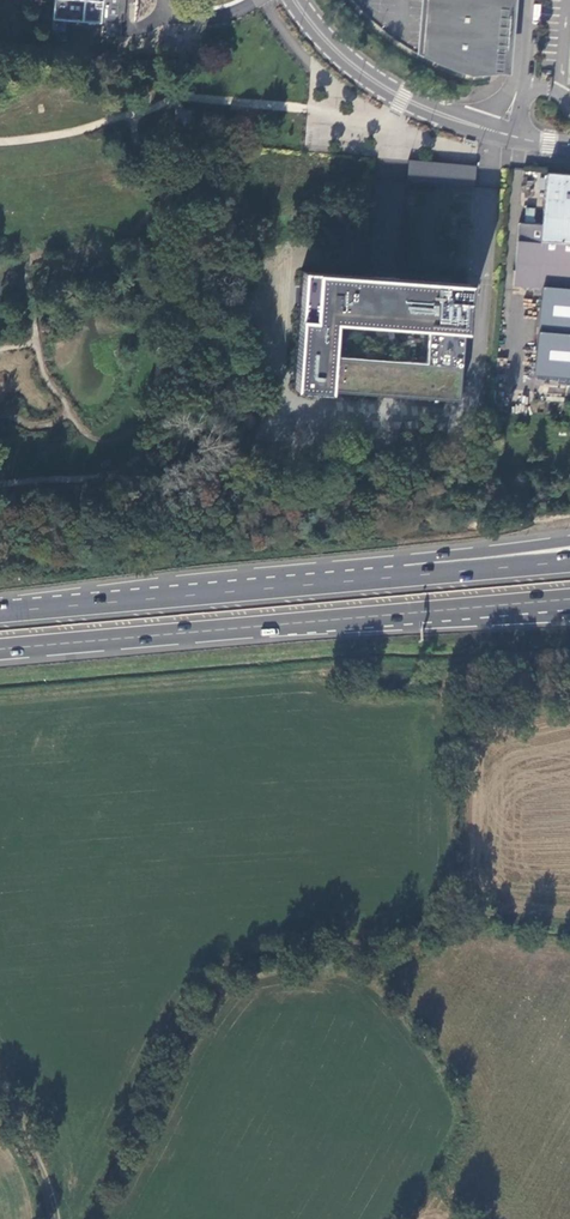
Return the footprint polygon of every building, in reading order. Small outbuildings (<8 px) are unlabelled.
[(61,1),(55,0),(53,22),(101,26),(101,20),(123,22),(125,0),(62,0),(61,1)] [(497,0),(352,0),(359,7),(380,28),(389,35),(402,45),(416,53),(421,55),(439,65),(453,70),(463,73),(471,76),(490,74),(497,0)] [(490,74),(503,73),(509,0),(497,0),(490,74)] [(190,110),(181,109),(180,122),(189,122),(190,110)] [(472,188),(473,168),(405,162),(404,183),(472,188)] [(544,176),(540,227),(516,225),(515,244),(514,286),(541,288),(569,290),(569,178),(544,176)] [(292,389),(459,401),(467,283),(301,270),(292,389)] [(541,288),(534,376),(569,379),(569,290),(541,288)]
